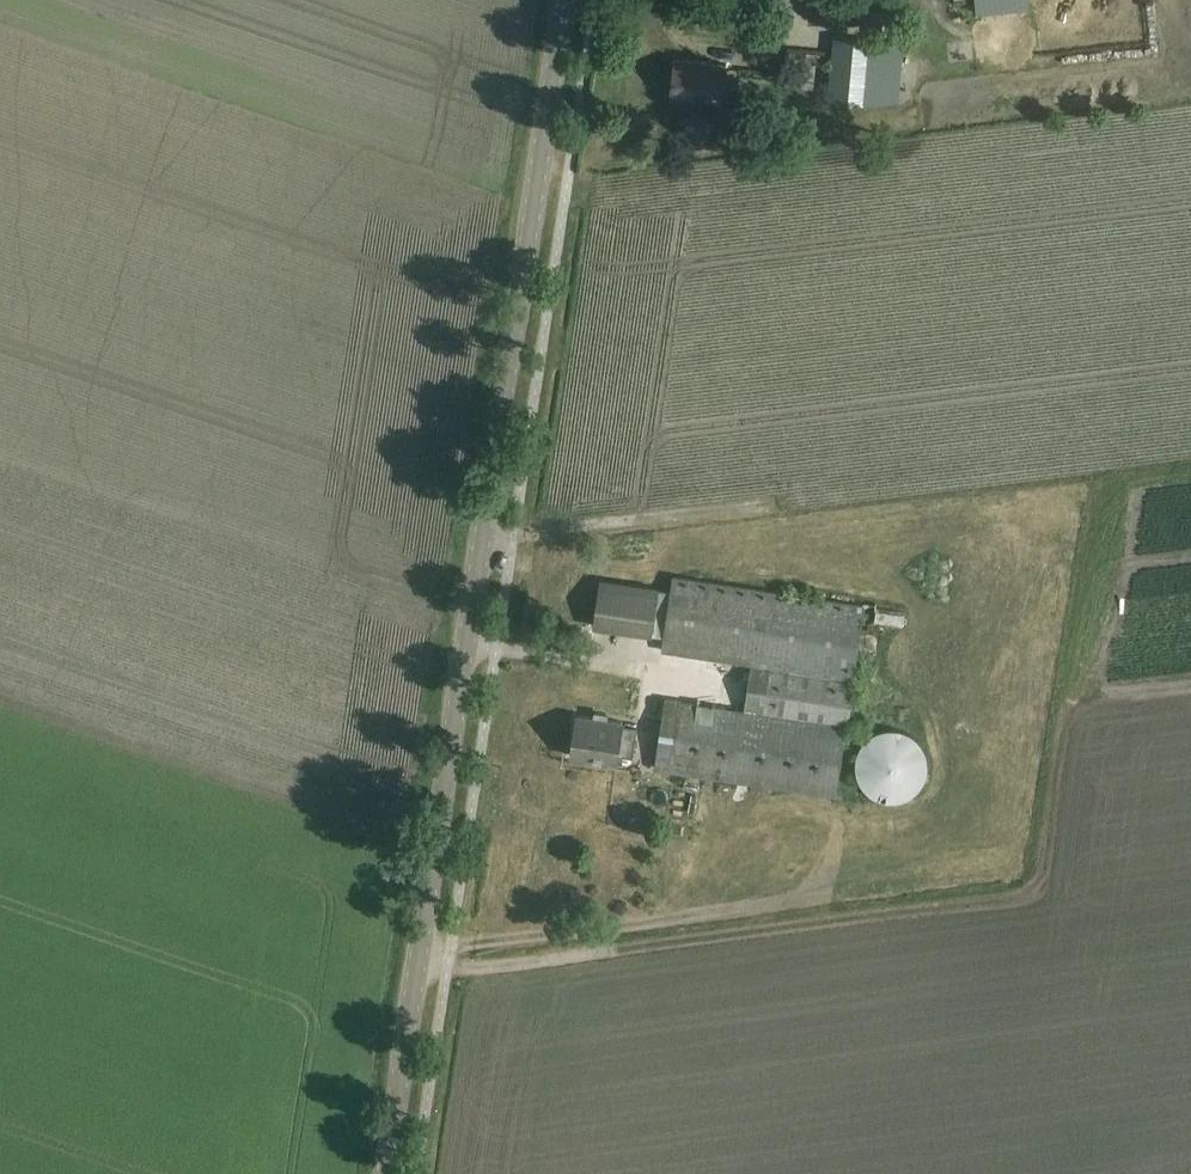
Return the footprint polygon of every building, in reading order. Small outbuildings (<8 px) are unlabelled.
[(899,42),(832,37),(827,99),(894,105),(899,42)] [(726,64),(675,58),(671,96),(722,102),(726,64)] [(863,605),(674,577),(663,651),(753,664),(746,711),(681,701),(676,736),(661,733),(656,768),(834,795),(863,605)] [(658,589),(601,580),(594,626),(651,634),(658,589)] [(623,722),(577,715),(571,756),(617,763),(618,755),(632,757),(633,752),(642,753),(644,738),(635,736),(637,727),(622,725),(623,722)] [(856,757),(856,771),(861,784),(870,794),(883,800),(897,800),(910,795),(920,786),(926,773),(927,759),(922,746),(912,736),(899,730),(885,729),(872,734),(862,744),(856,757)] [(617,782),(619,769),(572,761),(570,774),(617,782)]
